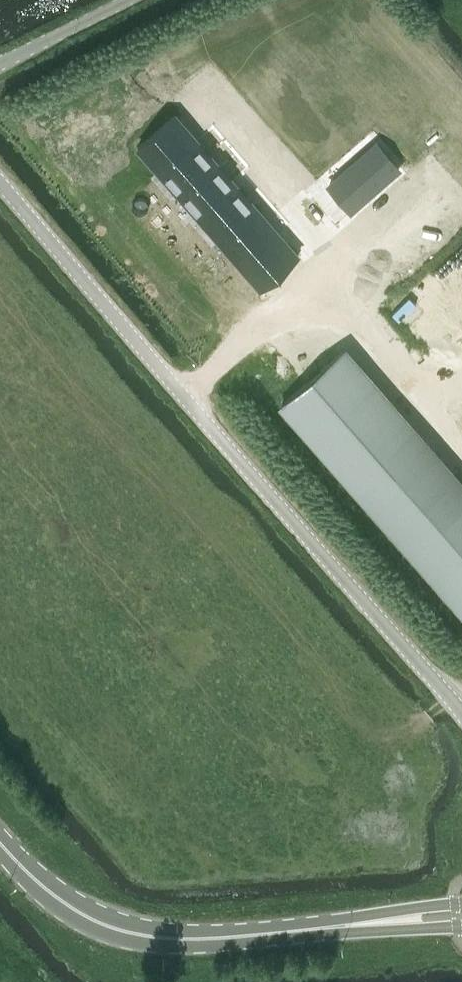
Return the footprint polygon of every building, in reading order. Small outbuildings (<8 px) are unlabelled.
[(174,114),(138,146),(261,287),(297,255),(174,114)] [(282,402),(461,608),(461,486),(342,349),(282,402)]
